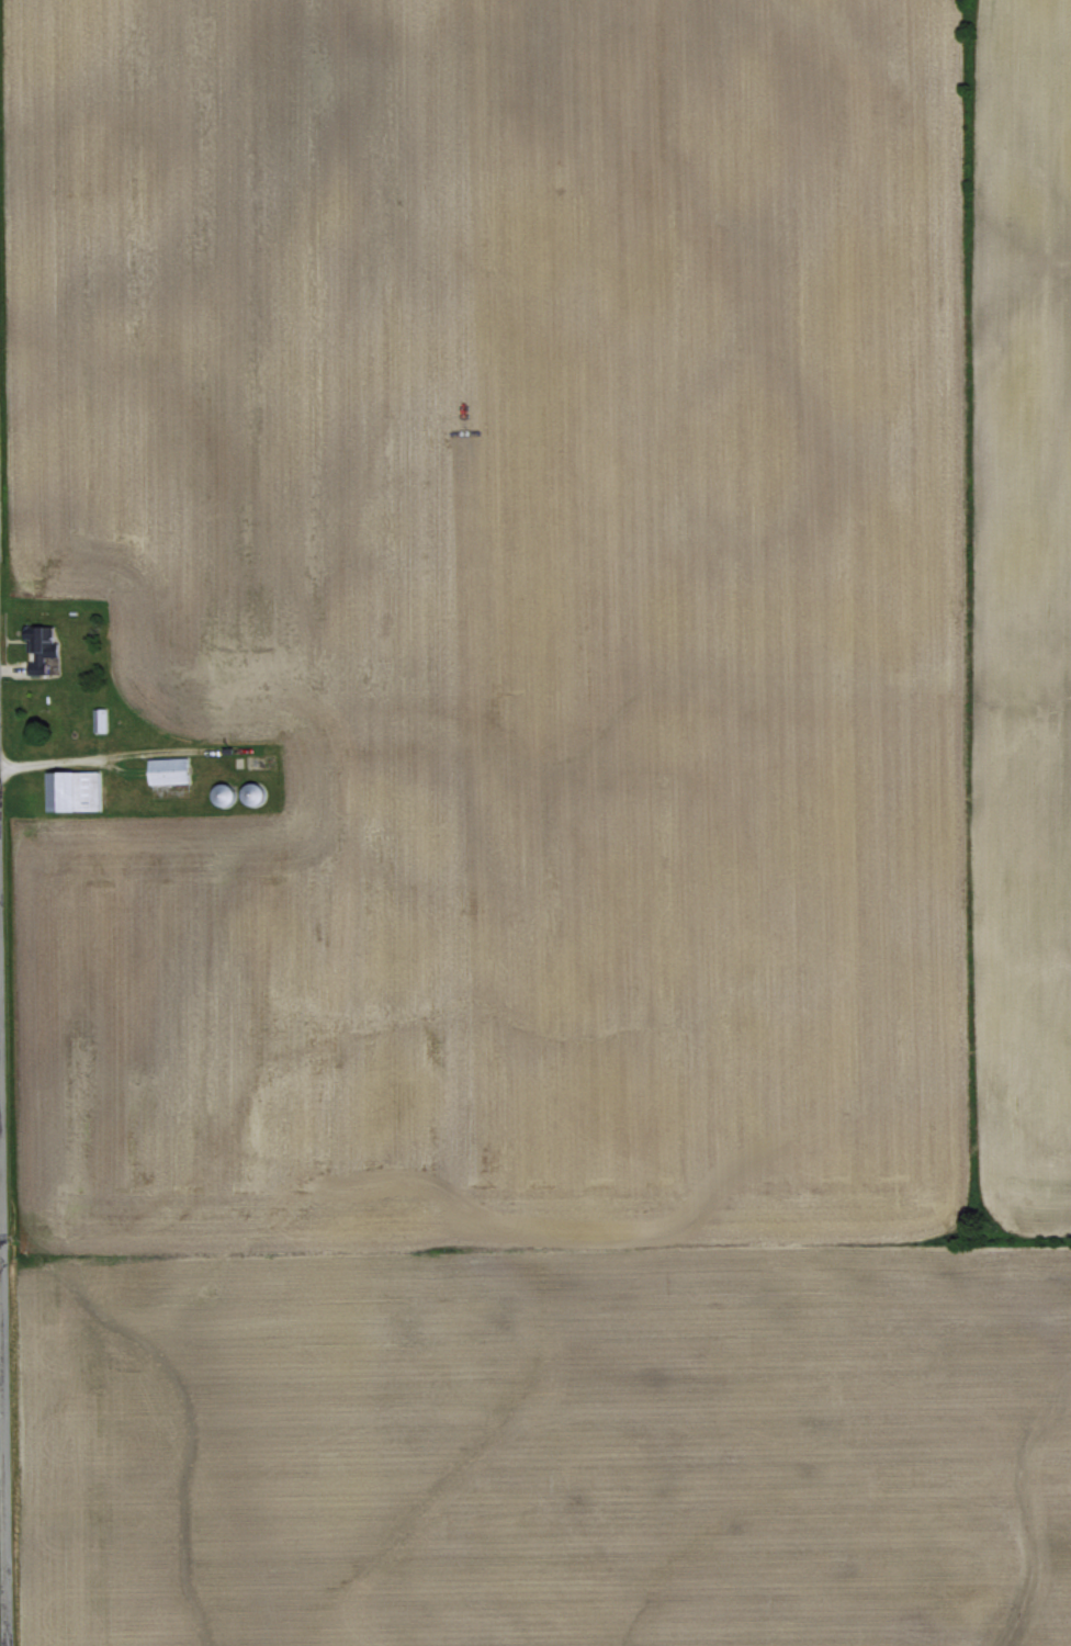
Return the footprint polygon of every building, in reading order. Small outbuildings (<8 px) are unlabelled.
[(55,655),(54,626),(25,627),(26,651),(39,651),(39,666),(46,666),(45,655),(55,655)] [(148,757),(149,783),(189,782),(188,756),(148,757)] [(99,769),(47,770),(47,809),(100,808),(99,769)]
